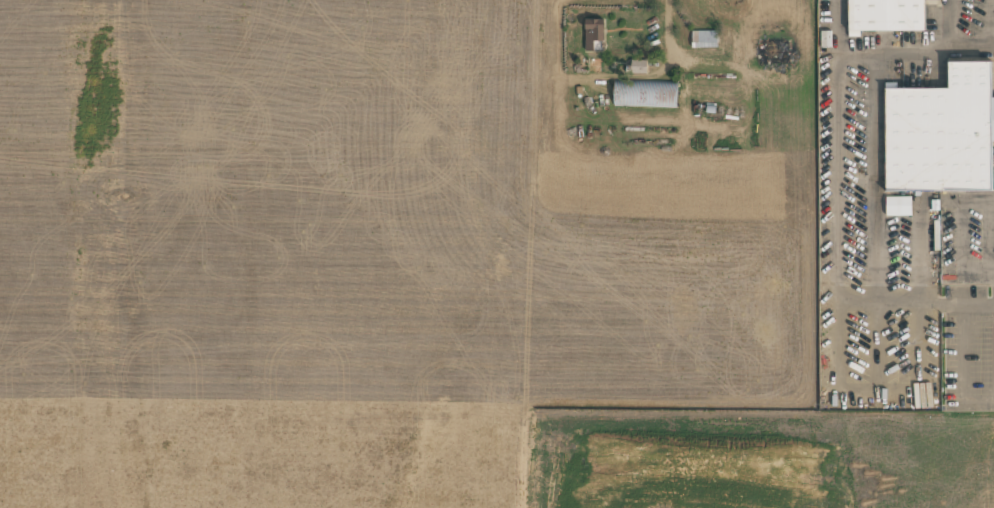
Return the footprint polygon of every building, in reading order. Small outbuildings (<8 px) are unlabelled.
[(923,32),(923,0),(846,0),(846,32),(923,32)] [(585,50),(603,50),(603,19),(584,19),(585,50)] [(691,47),(717,47),(717,31),(692,30),(691,47)] [(988,192),(987,141),(993,141),(993,94),(991,94),(990,58),(942,58),(943,85),(881,86),(882,193),(988,192)] [(646,59),(631,59),(630,73),(646,73),(646,59)] [(676,107),(677,81),(614,80),(613,106),(676,107)] [(911,196),(885,196),(886,216),(911,215),(911,196)]
